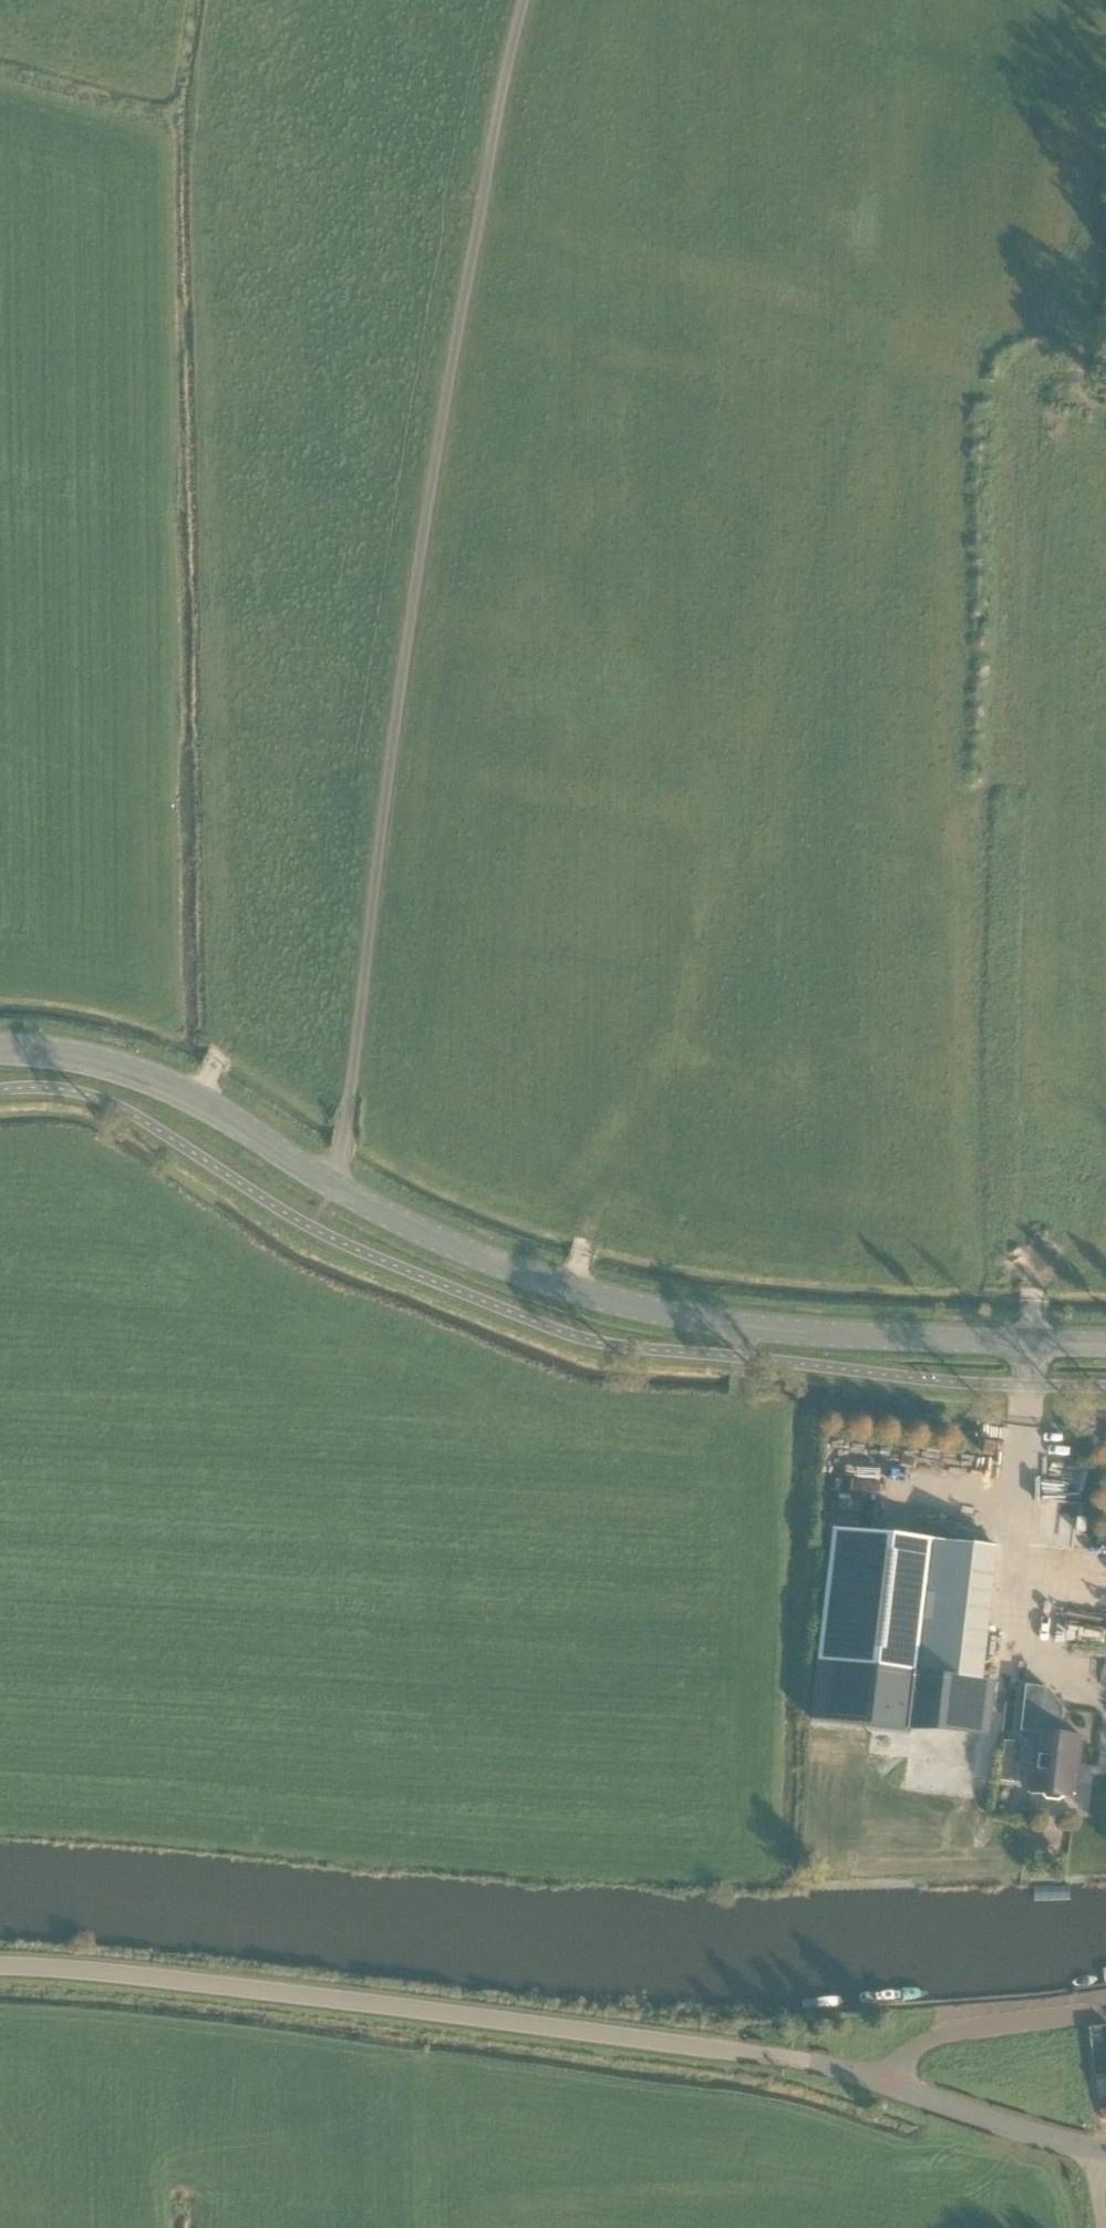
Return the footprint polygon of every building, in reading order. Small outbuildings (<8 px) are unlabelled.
[(834,1529),(812,1718),(913,1730),(914,1720),(980,1728),(986,1680),(982,1680),(988,1631),(998,1548),(834,1529)] [(1052,1687),(1030,1684),(1024,1730),(1042,1732),(1034,1792),(1045,1793),(1049,1799),(1062,1800),(1067,1796),(1078,1798),(1086,1736),(1064,1734),(1067,1707),(1052,1687)] [(1008,1738),(1002,1779),(1017,1781),(1023,1741),(1008,1738)]
